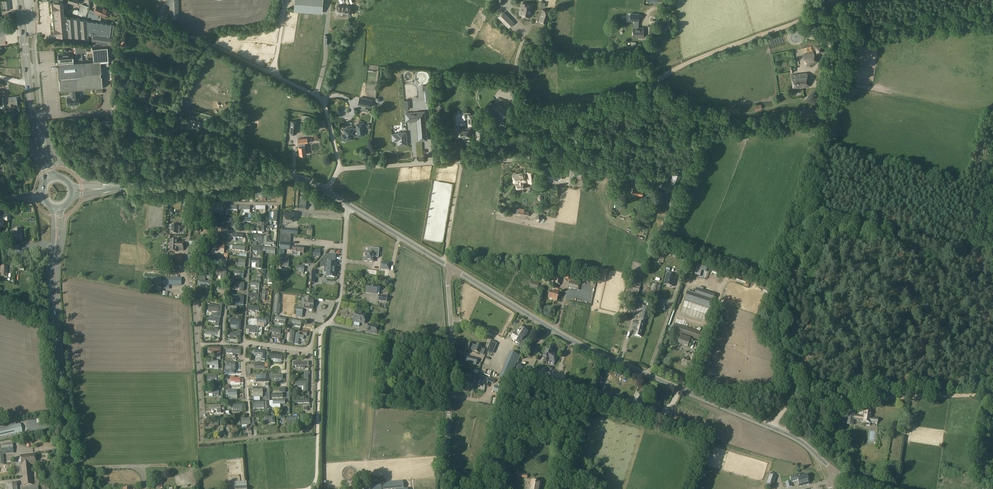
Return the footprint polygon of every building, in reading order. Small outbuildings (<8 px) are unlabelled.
[(54,3),(52,3),(53,13),(54,13),(56,26),(54,26),(55,36),(56,36),(68,35),(68,36),(74,36),(75,37),(81,36),(81,37),(88,37),(88,34),(91,34),(90,41),(110,44),(111,32),(109,31),(110,24),(86,21),(86,19),(79,20),(79,18),(73,18),(73,17),(66,18),(66,15),(63,16),(63,13),(63,11),(62,0),(53,0),(54,3)] [(167,4),(169,4),(170,19),(172,19),(179,18),(179,0),(167,0),(167,4)] [(294,11),(322,13),(323,0),(295,0),(294,11)] [(498,0),(494,0),(491,9),(496,10),(499,0),(498,0)] [(530,16),(533,6),(522,3),(519,14),(530,16)] [(81,4),(79,11),(77,15),(85,17),(88,7),(81,4)] [(97,5),(94,11),(90,9),(87,18),(100,20),(100,17),(98,17),(99,14),(104,17),(106,13),(109,14),(110,11),(97,5)] [(350,6),(338,5),(337,14),(349,15),(350,6)] [(550,11),(542,9),(539,21),(547,24),(550,11)] [(503,12),(498,17),(509,28),(513,23),(503,12)] [(633,27),(633,37),(639,37),(643,38),(644,28),(638,28),(638,22),(634,21),(634,27),(633,27)] [(86,45),(81,45),(74,45),(75,56),(82,56),(82,53),(87,52),(86,45)] [(59,60),(74,59),(74,52),(58,53),(59,60)] [(813,52),(803,56),(806,65),(817,62),(813,52)] [(74,59),(59,60),(58,60),(59,77),(88,75),(101,74),(100,59),(82,60),(76,61),(74,61),(74,59)] [(153,65),(151,71),(179,81),(181,74),(153,65)] [(806,73),(791,75),(793,89),(808,87),(806,73)] [(101,74),(88,75),(59,77),(60,91),(69,91),(77,90),(102,88),(101,74)] [(512,83),(506,86),(513,97),(518,94),(512,83)] [(69,91),(70,97),(66,97),(67,105),(76,105),(79,104),(78,96),(77,96),(77,90),(69,91)] [(115,94),(112,109),(116,110),(120,95),(115,94)] [(359,97),(358,105),(363,106),(364,106),(371,108),(373,100),(359,97)] [(496,106),(494,109),(503,117),(508,111),(499,103),(496,106)] [(405,113),(406,121),(418,120),(419,140),(427,140),(425,112),(405,113)] [(456,130),(451,130),(452,136),(456,136),(456,138),(458,138),(461,138),(461,136),(465,136),(465,138),(471,137),(470,126),(475,126),(475,114),(468,114),(468,128),(464,128),(458,128),(456,128),(456,130)] [(204,123),(191,119),(191,120),(189,120),(187,127),(189,127),(189,128),(193,130),(197,131),(201,132),(204,123)] [(291,121),(289,133),(297,134),(298,121),(291,121)] [(356,128),(352,129),(352,128),(344,129),(345,134),(343,134),(342,136),(342,138),(344,139),(345,139),(346,140),(353,139),(353,136),(357,136),(357,137),(365,136),(363,123),(356,124),(356,128)] [(165,130),(159,129),(155,129),(154,139),(158,139),(158,133),(165,134),(165,130)] [(398,140),(399,145),(407,144),(406,132),(397,133),(397,134),(392,134),(392,141),(398,140)] [(90,142),(92,149),(101,147),(100,140),(90,142)] [(522,182),(522,181),(525,181),(525,180),(528,179),(529,181),(536,180),(534,169),(529,170),(529,176),(526,177),(525,173),(513,174),(514,182),(519,182),(519,183),(515,183),(516,190),(524,189),(523,183),(523,182),(522,182)] [(546,177),(562,180),(563,171),(547,169),(546,177)] [(681,176),(673,173),(671,182),(673,183),(678,184),(681,176)] [(632,178),(632,181),(641,182),(642,176),(642,175),(641,175),(633,174),(632,178)] [(663,181),(661,187),(671,190),(673,183),(671,182),(670,183),(663,181)] [(634,183),(633,187),(632,193),(642,195),(643,189),(639,188),(640,184),(634,183)] [(265,188),(255,188),(255,193),(255,194),(257,195),(258,195),(259,194),(259,193),(261,193),(261,196),(265,196),(265,188)] [(220,200),(220,201),(211,201),(211,205),(212,205),(212,206),(213,207),(216,207),(216,206),(216,205),(218,205),(218,208),(220,208),(221,205),(222,205),(222,200),(220,200)] [(0,215),(0,226),(3,225),(3,222),(4,222),(4,219),(10,218),(10,214),(12,214),(11,204),(3,205),(4,214),(0,215)] [(516,208),(515,213),(518,214),(518,215),(528,217),(529,212),(524,211),(524,209),(519,208),(519,209),(516,208)] [(284,221),(284,224),(288,225),(288,222),(292,222),(294,222),(294,212),(285,211),(284,221)] [(235,228),(236,222),(236,218),(227,217),(227,222),(232,222),(232,228),(235,228)] [(171,225),(171,234),(178,234),(178,233),(179,233),(179,227),(178,226),(171,225)] [(21,230),(10,230),(10,236),(13,236),(13,240),(22,240),(21,230)] [(254,236),(254,239),(258,239),(258,243),(262,244),(263,236),(254,236)] [(268,236),(265,236),(264,244),(274,245),(274,242),(269,241),(269,239),(268,239),(268,236)] [(177,241),(171,240),(171,251),(176,252),(176,250),(183,251),(183,243),(177,242),(177,241)] [(23,259),(23,251),(19,251),(19,246),(13,246),(13,259),(23,259)] [(263,248),(253,247),(252,251),(257,251),(257,256),(262,256),(263,248)] [(293,247),(292,252),(292,255),(296,256),(296,252),(304,253),(304,248),(293,247)] [(207,248),(207,256),(221,256),(221,248),(207,248)] [(370,248),(370,252),(366,252),(365,261),(373,262),(374,257),(379,258),(379,249),(370,248)] [(182,255),(170,254),(170,267),(181,267),(182,263),(182,255)] [(325,256),(325,258),(323,258),(321,261),(321,264),(325,264),(325,267),(324,273),(327,273),(326,276),(335,277),(335,272),(336,263),(335,263),(336,255),(325,254),(325,256)] [(204,258),(203,267),(228,270),(229,261),(204,258)] [(262,259),(252,258),(251,262),(258,263),(257,268),(261,268),(262,259)] [(278,260),(278,263),(279,263),(280,263),(279,268),(282,269),(282,267),(288,267),(288,262),(278,260)] [(380,270),(389,270),(390,263),(381,262),(380,270)] [(305,267),(296,265),(295,270),(300,271),(300,273),(304,273),(305,267)] [(699,267),(696,277),(702,278),(703,274),(709,276),(711,271),(699,267)] [(533,270),(532,278),(533,278),(538,279),(539,276),(540,277),(542,278),(543,274),(539,273),(539,271),(533,270)] [(227,272),(216,271),(216,274),(223,275),(222,279),(226,280),(227,272)] [(666,274),(664,285),(673,287),(676,277),(676,275),(667,272),(667,274),(666,274)] [(571,275),(569,281),(579,284),(580,278),(571,275)] [(205,277),(198,276),(197,285),(203,285),(202,287),(203,288),(206,288),(207,287),(207,286),(210,286),(210,281),(205,281),(205,277)] [(556,276),(554,282),(554,284),(561,285),(562,277),(556,276)] [(160,289),(161,278),(152,277),(150,277),(149,277),(148,284),(156,284),(156,288),(160,289)] [(579,284),(569,281),(568,287),(578,290),(579,284)] [(244,283),(234,282),(233,285),(240,286),(240,290),(243,290),(244,283)] [(378,286),(367,284),(366,293),(377,295),(378,286)] [(660,286),(653,284),(650,294),(658,296),(660,286)] [(640,287),(629,285),(628,292),(638,295),(640,287)] [(559,294),(550,291),(548,298),(557,301),(559,294)] [(710,300),(685,292),(682,300),(707,309),(710,300)] [(296,314),(296,317),(302,318),(303,308),(313,309),(314,300),(310,300),(310,297),(305,297),(305,298),(302,298),(301,303),(304,304),(304,305),(301,305),(301,308),(300,308),(297,308),(296,314)] [(209,305),(208,311),(217,312),(216,314),(213,313),(212,317),(221,318),(222,304),(220,304),(219,306),(209,305)] [(649,308),(644,307),(641,319),(642,319),(646,320),(649,308)] [(355,312),(353,321),(364,324),(366,314),(355,312)] [(286,318),(276,316),(275,320),(279,320),(279,323),(285,325),(286,318)] [(209,318),(209,321),(212,322),(216,322),(216,323),(215,326),(219,327),(220,319),(209,318)] [(242,320),(231,319),(230,323),(235,323),(235,325),(237,325),(236,329),(240,330),(241,324),(242,324),(242,320)] [(633,321),(632,326),(636,328),(635,331),(634,335),(641,337),(643,329),(644,324),(645,325),(646,321),(642,320),(641,323),(633,321)] [(674,323),(671,332),(700,341),(703,332),(674,323)] [(368,324),(367,332),(377,334),(378,326),(368,324)] [(514,339),(513,341),(519,345),(518,347),(521,349),(527,340),(524,338),(527,332),(521,328),(520,329),(519,331),(518,331),(518,332),(514,339)] [(300,334),(296,333),(295,344),(298,345),(299,339),(303,339),(304,336),(299,335),(300,334)] [(690,338),(680,335),(678,344),(688,347),(690,338)] [(474,351),(479,353),(482,347),(477,344),(476,346),(469,343),(466,349),(470,351),(471,350),(474,351)] [(221,348),(210,347),(210,351),(217,351),(217,355),(220,355),(221,348)] [(553,354),(553,353),(547,349),(543,356),(542,358),(544,359),(543,360),(547,363),(548,362),(550,363),(551,361),(555,363),(558,357),(553,354)] [(261,355),(261,359),(265,359),(266,351),(254,350),(253,355),(261,355)] [(488,369),(495,354),(489,351),(482,366),(488,369)] [(511,352),(502,372),(500,378),(508,382),(519,356),(511,352)] [(691,369),(697,356),(692,354),(690,360),(684,357),(681,365),(691,369)] [(532,373),(528,379),(533,382),(536,376),(532,373)] [(476,381),(477,378),(472,377),(472,375),(462,374),(461,383),(470,384),(471,380),(476,381)] [(476,381),(476,384),(483,385),(485,377),(478,375),(477,378),(476,381)] [(538,375),(536,381),(537,382),(541,383),(551,386),(553,379),(538,375)] [(506,389),(507,386),(508,383),(500,380),(498,386),(505,388),(505,389),(506,389)] [(303,386),(303,392),(308,392),(308,381),(296,381),(296,386),(303,386)] [(505,388),(498,386),(495,385),(493,392),(503,395),(505,389),(505,388)] [(237,391),(228,391),(228,396),(228,399),(232,399),(231,396),(237,396),(237,391)] [(644,397),(636,394),(632,405),(640,408),(644,397)] [(607,398),(606,400),(617,405),(619,401),(608,396),(607,398)] [(647,406),(645,413),(654,416),(657,410),(647,406)] [(670,410),(664,412),(664,418),(670,419),(673,415),(670,410)] [(848,411),(847,420),(846,424),(853,425),(854,420),(854,415),(855,412),(848,411)] [(860,416),(859,420),(862,421),(862,422),(863,422),(863,425),(870,426),(870,423),(870,422),(877,423),(878,423),(878,419),(877,419),(878,418),(872,418),(872,413),(863,412),(863,416),(860,416)] [(298,416),(287,417),(287,423),(295,422),(296,427),(298,426),(298,420),(298,416)] [(250,418),(241,419),(241,425),(246,425),(247,427),(248,426),(248,425),(250,425),(250,418)] [(23,432),(21,424),(0,428),(0,437),(23,432)] [(0,447),(0,465),(4,464),(3,454),(2,449),(13,448),(13,445),(0,447)] [(32,484),(30,464),(35,464),(34,454),(21,455),(22,465),(23,485),(32,484)] [(807,475),(801,476),(800,474),(790,476),(791,481),(798,479),(799,486),(809,483),(807,475)] [(767,483),(773,485),(776,477),(770,475),(767,483)] [(530,488),(540,488),(541,482),(531,480),(530,488)] [(383,488),(401,488),(404,488),(403,481),(383,482),(383,488)]
